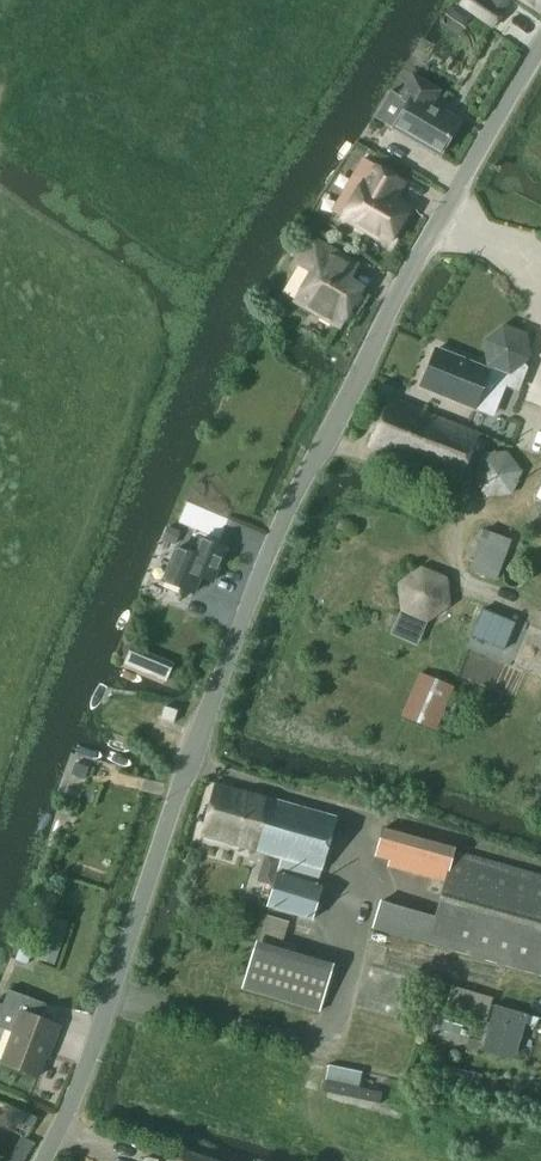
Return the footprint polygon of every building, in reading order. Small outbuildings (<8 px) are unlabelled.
[(459,7),(466,11),(492,28),(504,9),(498,5),(502,0),(464,0),(459,7)] [(540,13),(540,0),(522,0),(540,13)] [(374,120),(374,121),(390,129),(439,155),(459,121),(431,105),(439,90),(421,80),(412,75),(400,97),(391,92),(389,91),(384,100),(374,120)] [(362,160),(348,185),(332,212),(342,218),(388,244),(409,209),(383,194),(392,177),(368,163),(362,160)] [(361,291),(347,283),(356,267),(345,260),(316,243),(313,242),(299,266),(300,267),(311,273),(295,301),(340,327),(361,291)] [(509,377),(529,360),(525,338),(502,329),(483,344),(487,368),(509,377)] [(436,350),(420,388),(474,410),(490,372),(436,350)] [(459,484),(481,434),(432,414),(425,412),(389,397),(367,446),(459,484)] [(487,496),(511,493),(520,472),(505,453),(482,458),(473,477),(487,496)] [(173,529),(169,527),(167,526),(161,540),(166,542),(169,543),(175,545),(180,532),(173,529)] [(496,580),(511,540),(483,530),(469,570),(496,580)] [(177,549),(163,582),(193,594),(200,577),(212,582),(226,549),(200,539),(194,555),(177,549)] [(422,568),(398,582),(402,611),(426,621),(449,606),(446,578),(422,568)] [(505,650),(516,623),(483,609),(472,636),(505,650)] [(150,656),(143,673),(165,682),(171,666),(150,656)] [(435,731),(453,687),(420,673),(401,718),(435,731)] [(172,725),(176,712),(164,708),(160,721),(172,725)] [(272,799),(215,783),(200,836),(322,871),(337,817),(271,798),(272,799)] [(375,856),(390,860),(388,866),(445,881),(435,918),(428,943),(540,975),(540,877),(453,852),(454,849),(383,829),(375,856)] [(312,920),(322,888),(276,874),(266,906),(312,920)] [(55,966),(69,923),(53,918),(38,960),(55,966)] [(16,961),(27,964),(34,943),(23,939),(16,961)] [(319,1012),(331,973),(253,950),(241,989),(319,1012)] [(11,1033),(1,1064),(37,1076),(47,1047),(52,1048),(59,1028),(39,1021),(45,1005),(21,997),(6,992),(2,1006),(0,1005),(0,1029),(11,1033)] [(493,1005),(479,1051),(513,1061),(526,1015),(493,1005)] [(464,1018),(442,1011),(436,1029),(459,1036),(464,1018)] [(480,1085),(482,1075),(439,1066),(437,1076),(480,1085)] [(183,1151),(180,1160),(214,1160),(183,1151)]
